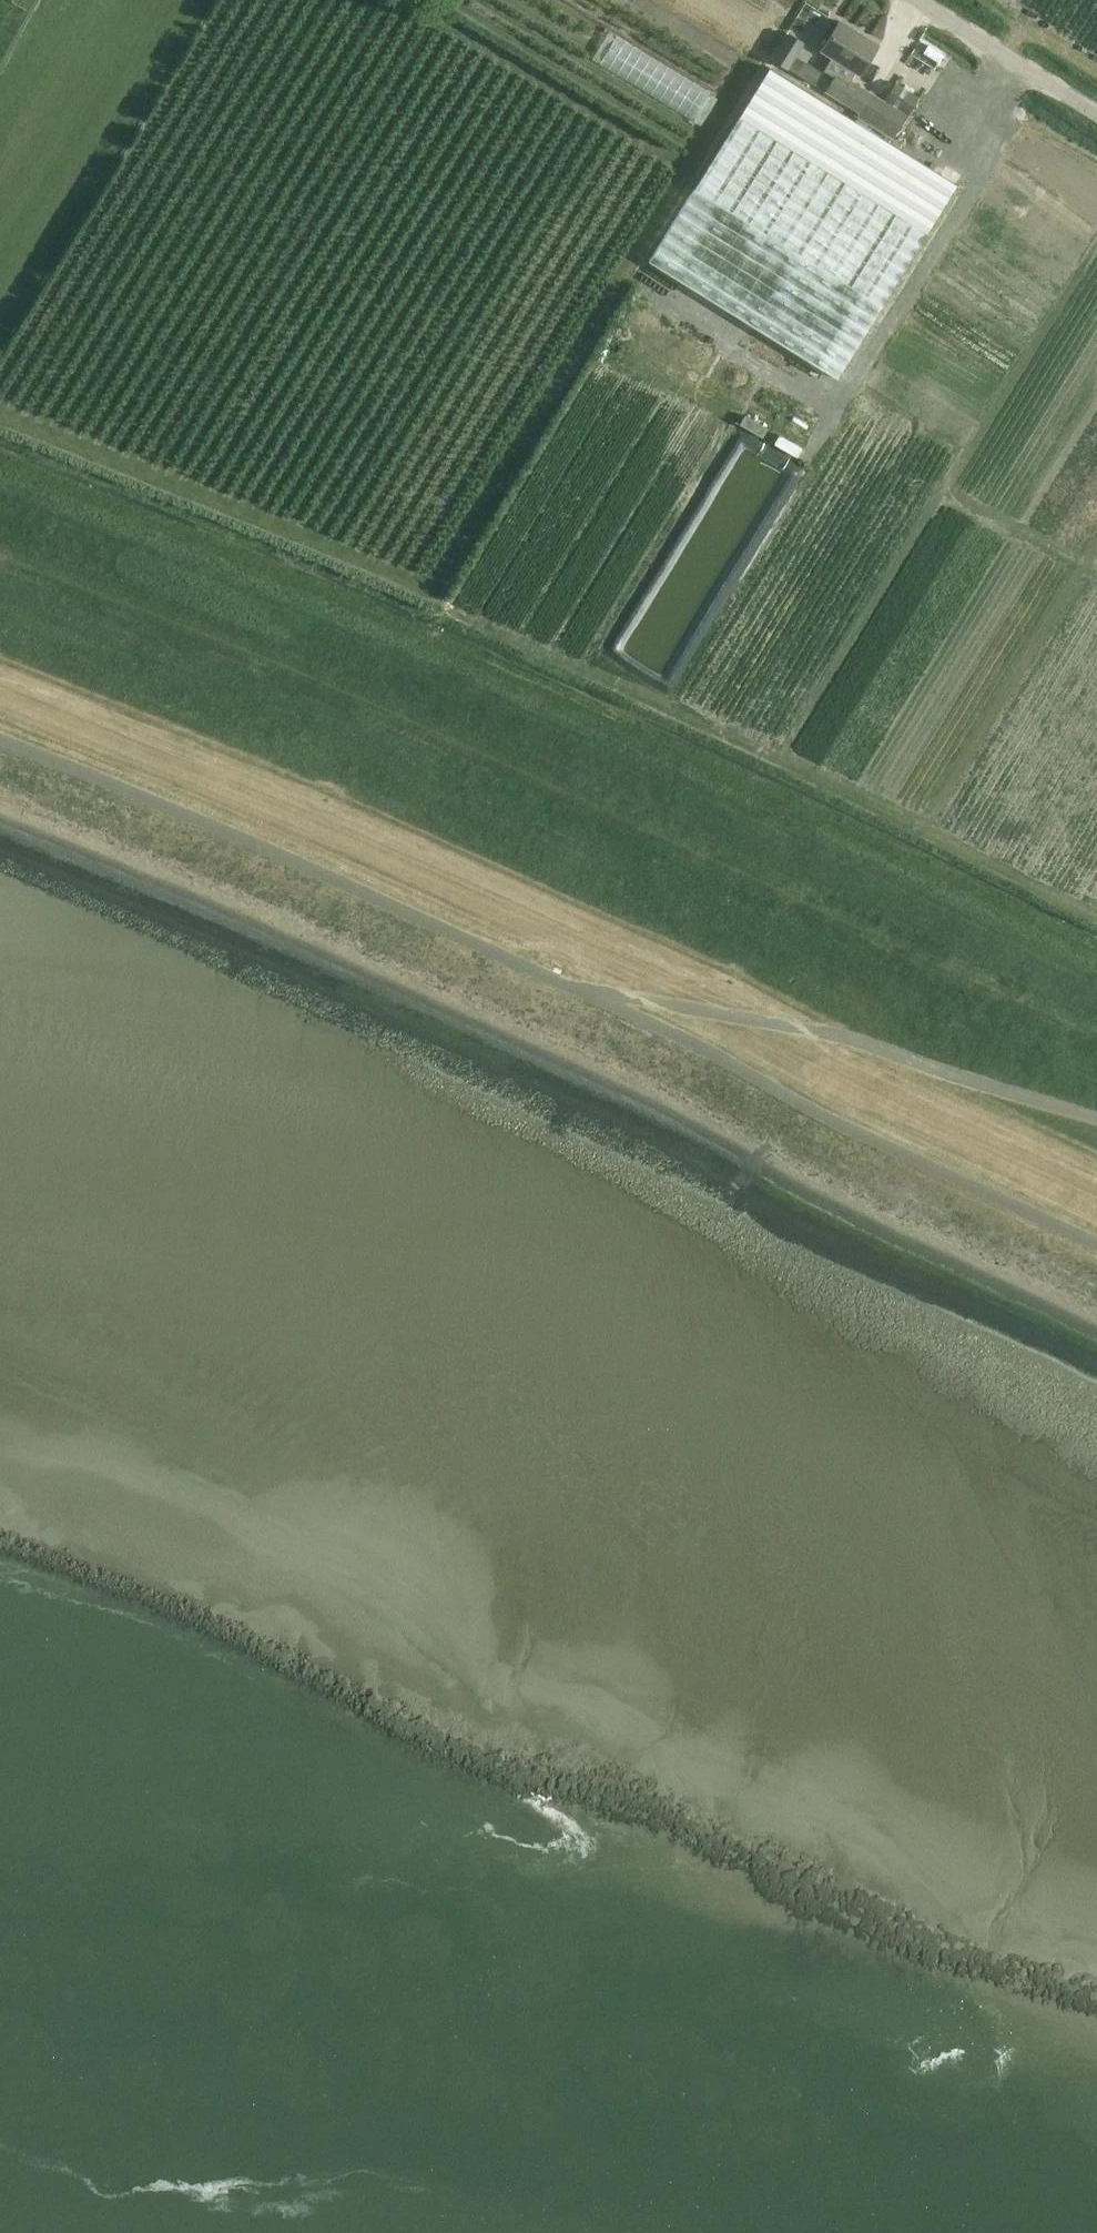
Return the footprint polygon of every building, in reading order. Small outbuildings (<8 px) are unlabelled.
[(839,26),(820,55),(834,64),(828,73),(838,79),(827,97),(858,116),(856,119),(855,120),(868,128),(871,124),(895,139),(906,120),(918,102),(894,87),(882,106),(849,85),(854,76),(859,79),(877,50),(839,26)] [(699,116),(713,90),(607,30),(592,57),(699,116)] [(790,35),(774,61),(787,69),(803,43),(790,35)] [(769,67),(649,262),(837,379),(958,184),(892,143),(868,128),(855,120),(769,67)]
